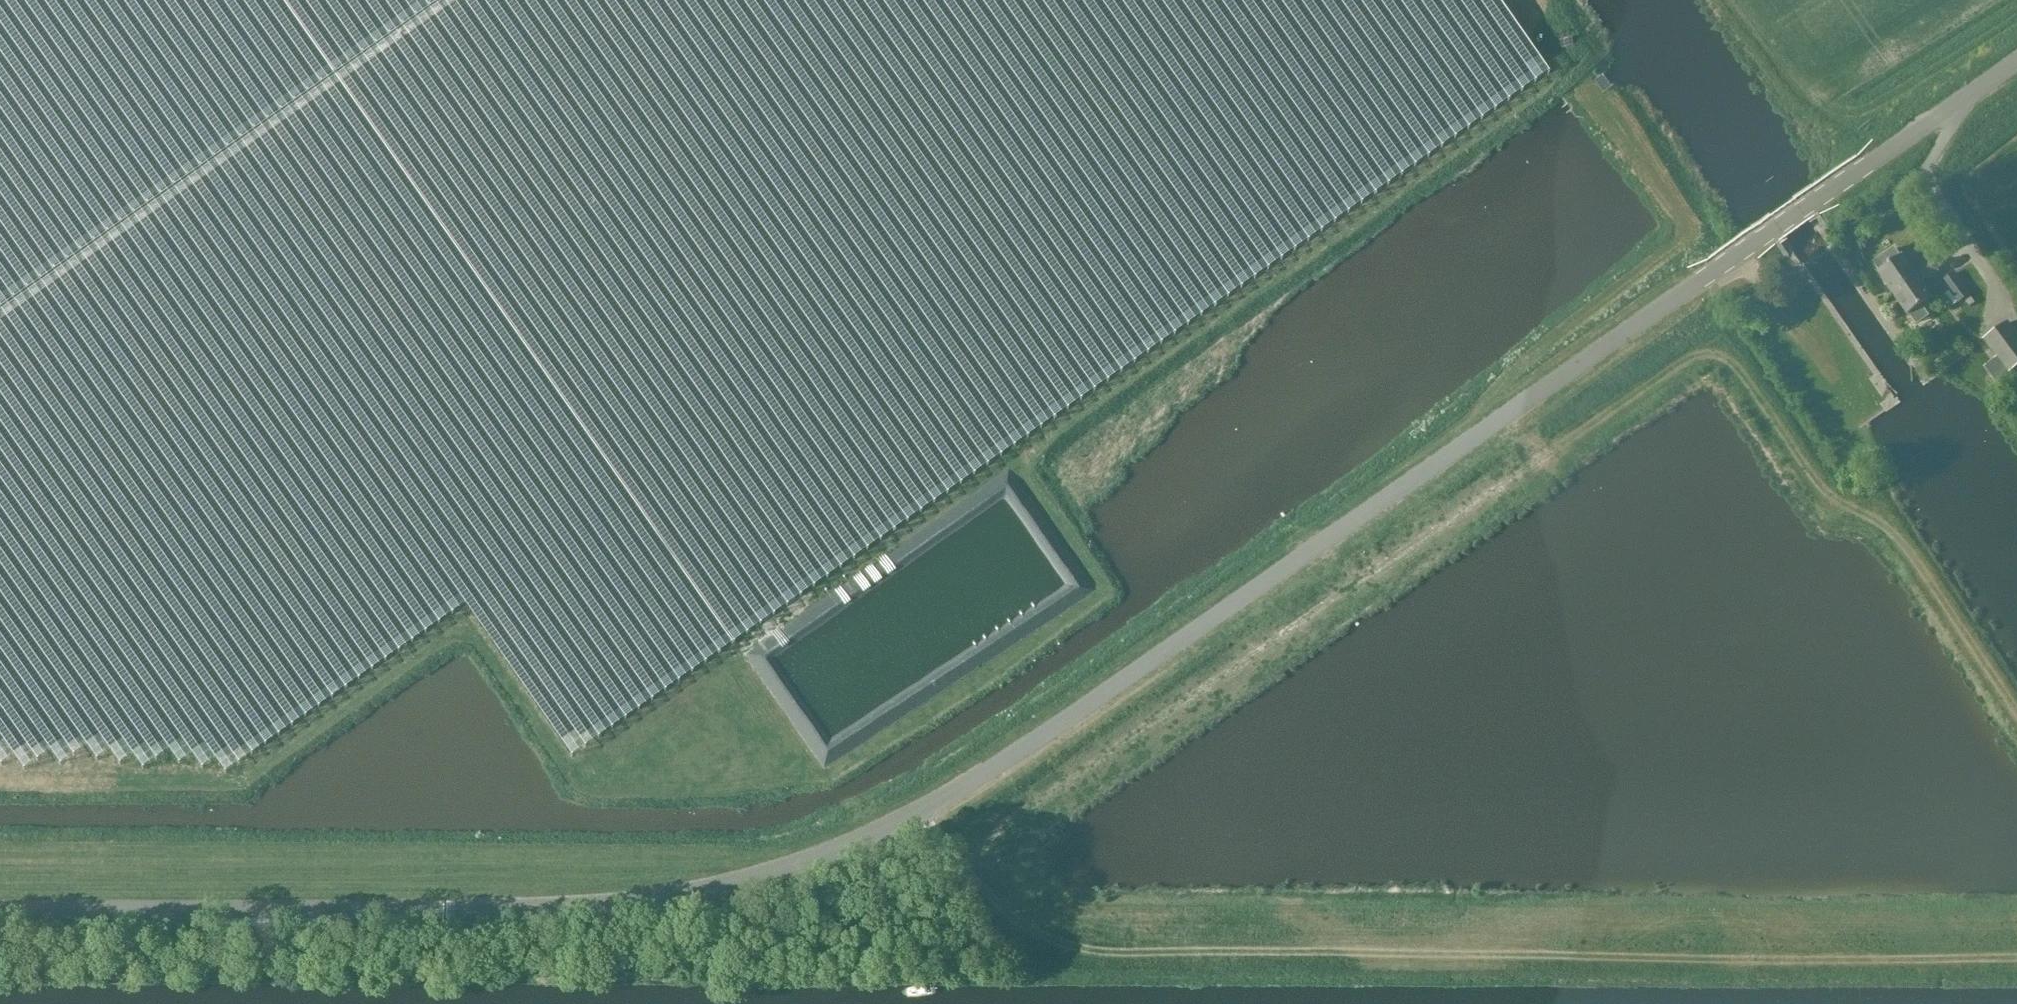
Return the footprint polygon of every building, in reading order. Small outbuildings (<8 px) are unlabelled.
[(237,770),(451,607),(573,749),(1545,71),(1495,0),(0,0),(0,769),(237,770)] [(1921,267),(1913,272),(1902,256),(1901,257),(1895,249),(1875,262),(1880,271),(1879,272),(1894,294),(1935,265),(1930,258),(1920,265),(1921,267)] [(1935,265),(1894,294),(1909,315),(1910,314),(1917,323),(1928,315),(1922,306),(1932,299),(1921,283),(1928,277),(1930,279),(1940,272),(1935,265)] [(1950,291),(1958,303),(1969,294),(1954,273),(1943,281),(1950,291)] [(1950,291),(1944,295),(1952,307),(1958,303),(1950,291)] [(1972,298),(1966,302),(1970,307),(1976,303),(1972,298)] [(2008,323),(1985,340),(1998,357),(1984,367),(1996,382),(2016,367),(2016,335),(2008,323)]
